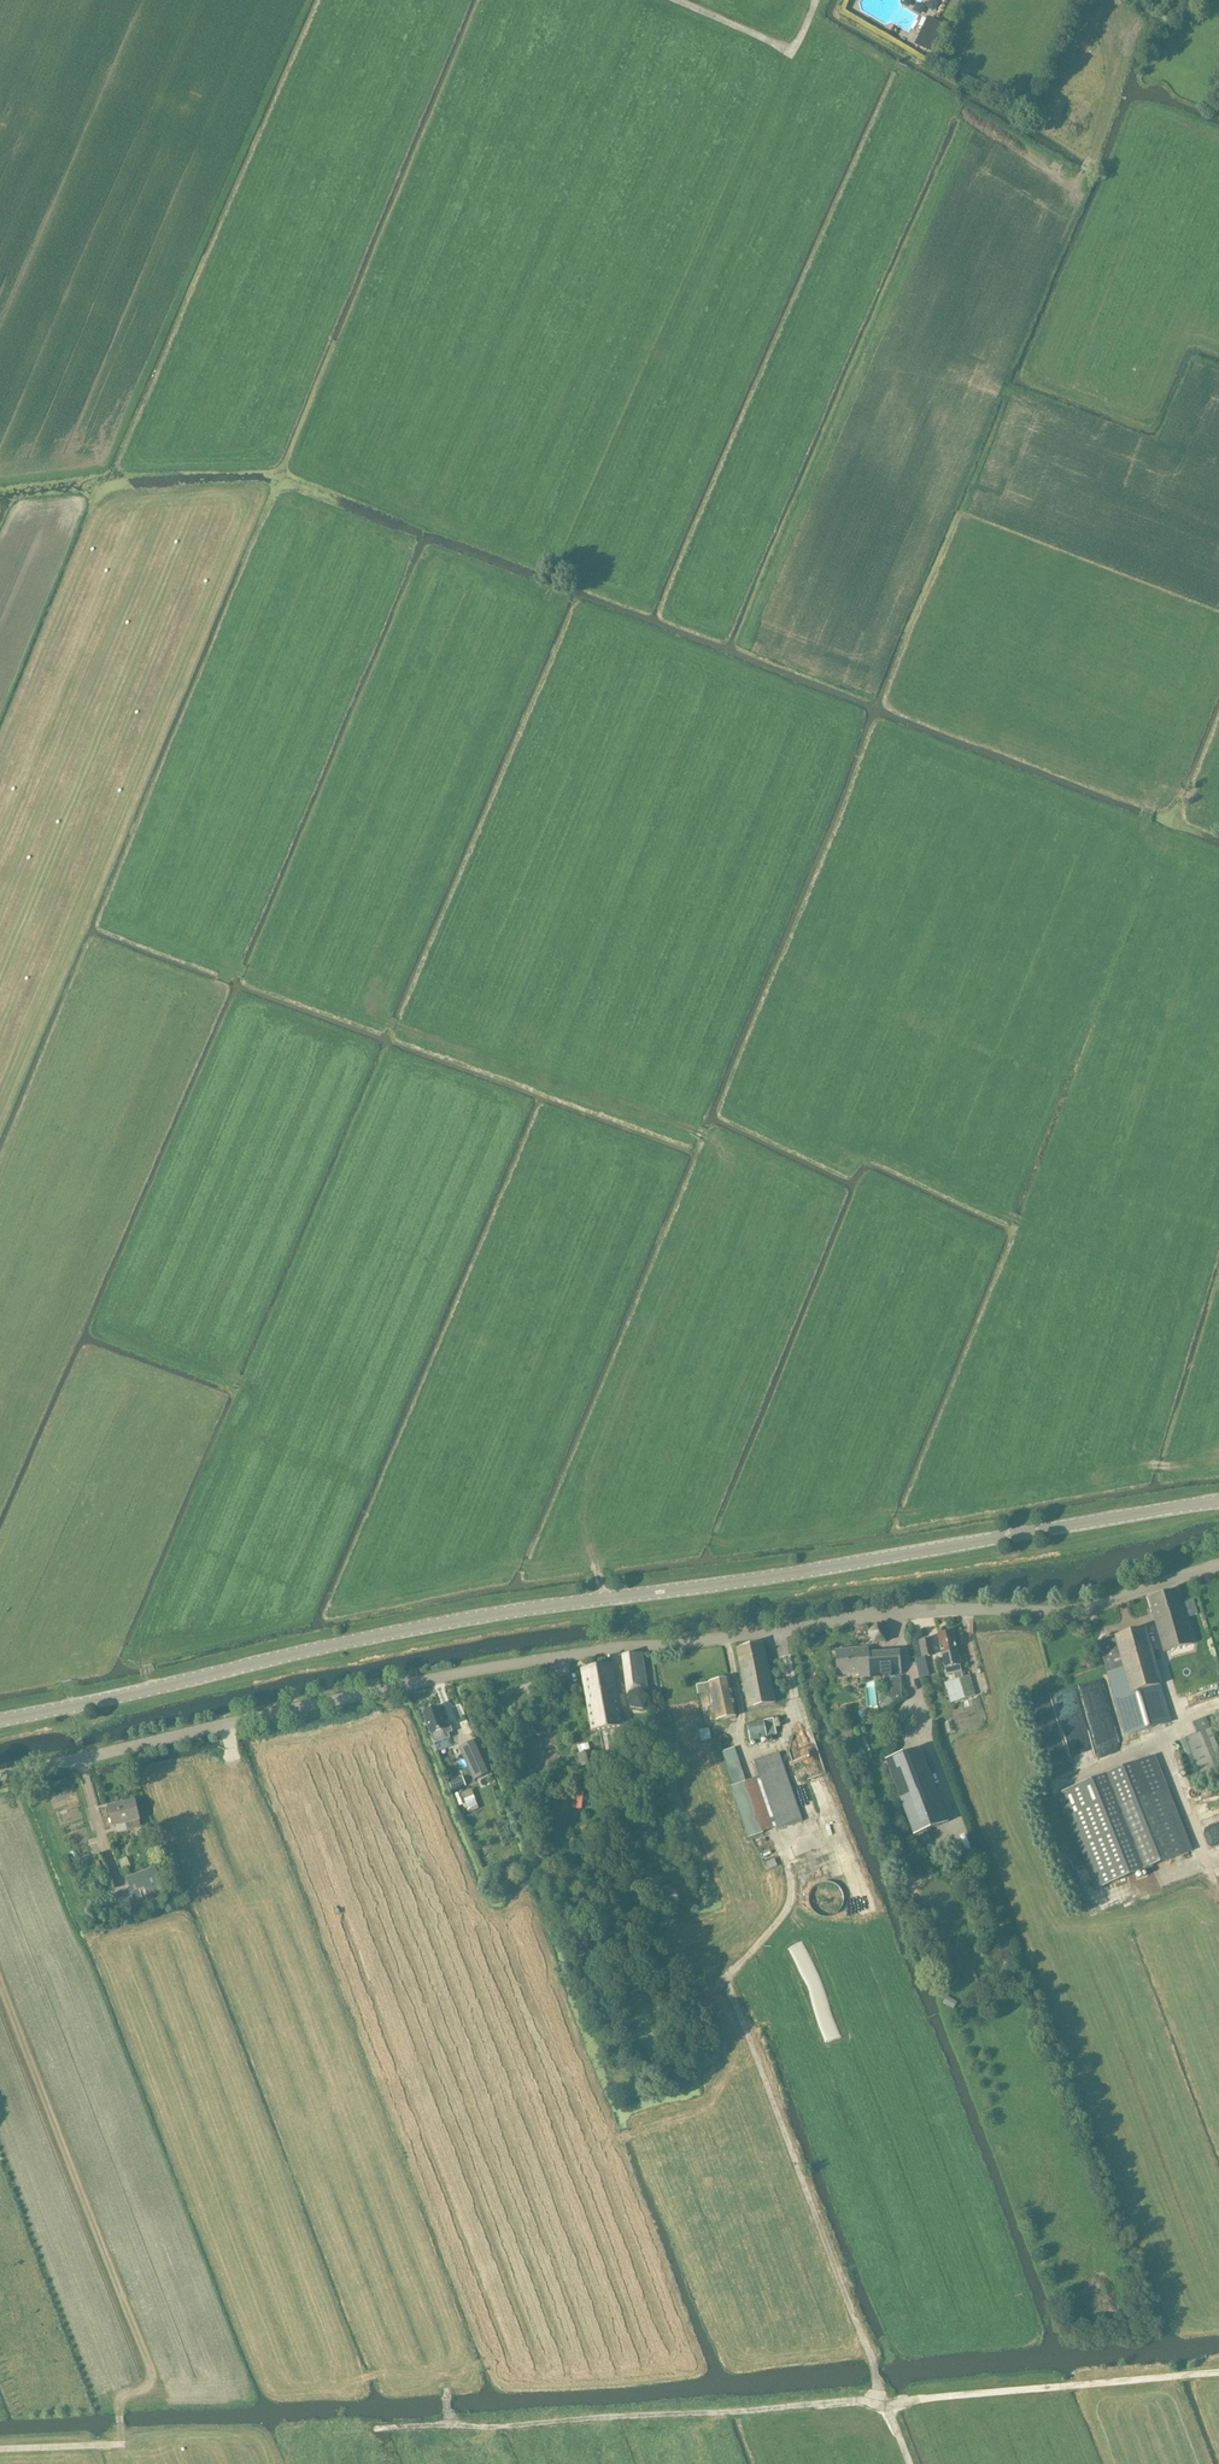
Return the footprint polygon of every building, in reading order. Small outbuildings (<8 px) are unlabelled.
[(927,18),(915,46),(932,54),(944,26),(927,18)] [(1177,1590),(1148,1598),(1164,1653),(1193,1644),(1185,1618),(1197,1615),(1193,1601),(1181,1604),(1177,1590)] [(888,1630),(877,1625),(868,1633),(869,1634),(874,1644),(886,1643),(888,1634),(888,1630)] [(1105,1640),(1098,1642),(1105,1667),(1111,1665),(1113,1671),(1107,1673),(1110,1683),(1124,1735),(1170,1723),(1159,1686),(1160,1685),(1145,1629),(1116,1637),(1105,1640)] [(953,1654),(957,1653),(953,1632),(938,1635),(943,1658),(948,1657),(947,1653),(953,1652),(953,1654)] [(930,1639),(929,1639),(912,1643),(916,1659),(934,1655),(930,1639)] [(749,1709),(775,1703),(763,1644),(737,1649),(749,1709)] [(868,1648),(836,1651),(838,1676),(860,1674),(860,1678),(901,1675),(899,1651),(869,1654),(868,1648)] [(948,1657),(943,1658),(946,1674),(954,1673),(955,1680),(962,1678),(961,1671),(957,1653),(953,1654),(953,1652),(947,1653),(948,1657)] [(642,1653),(623,1655),(630,1708),(643,1710),(649,1698),(641,1690),(647,1689),(642,1653)] [(915,1660),(920,1678),(929,1676),(925,1658),(915,1660)] [(587,1701),(617,1695),(611,1665),(582,1670),(587,1701)] [(951,1703),(975,1696),(969,1676),(962,1678),(955,1680),(945,1683),(951,1703)] [(729,1679),(696,1686),(698,1694),(711,1692),(717,1720),(737,1716),(729,1679)] [(882,1694),(883,1703),(895,1703),(894,1693),(882,1694)] [(593,1731),(622,1726),(617,1695),(587,1701),(593,1731)] [(438,1707),(423,1712),(434,1744),(450,1738),(449,1734),(453,1732),(452,1727),(450,1722),(445,1724),(438,1707)] [(1180,1742),(1186,1756),(1191,1754),(1200,1775),(1218,1767),(1218,1750),(1205,1718),(1193,1723),(1198,1734),(1185,1740),(1180,1742)] [(773,1719),(747,1724),(751,1741),(767,1738),(766,1736),(776,1734),(773,1719)] [(620,1748),(638,1745),(634,1728),(617,1731),(617,1730),(600,1734),(603,1752),(620,1749),(620,1748)] [(699,1730),(701,1740),(712,1738),(710,1728),(699,1730)] [(475,1741),(460,1748),(475,1781),(490,1774),(475,1741)] [(764,1834),(734,1748),(723,1752),(734,1786),(731,1787),(749,1839),(764,1834)] [(946,1823),(919,1748),(885,1761),(912,1836),(946,1823)] [(593,1750),(577,1755),(580,1768),(596,1763),(593,1750)] [(754,1762),(777,1830),(802,1822),(779,1753),(754,1762)] [(1058,1794),(1096,1889),(1193,1851),(1155,1755),(1058,1794)] [(463,1777),(450,1782),(453,1791),(467,1786),(463,1777)] [(463,1792),(464,1798),(473,1797),(472,1790),(463,1792)] [(563,1793),(562,1804),(571,1805),(572,1794),(563,1793)] [(135,1800),(108,1806),(113,1826),(128,1823),(130,1830),(141,1828),(135,1800)] [(645,1807),(623,1814),(625,1821),(647,1814),(645,1807)] [(774,1859),(765,1863),(769,1870),(778,1866),(774,1859)] [(813,1862),(805,1861),(803,1877),(822,1879),(824,1863),(813,1862)] [(132,1892),(112,1900),(118,1914),(130,1910),(131,1913),(146,1907),(143,1901),(165,1892),(163,1885),(156,1867),(127,1878),(132,1892)] [(836,1885),(822,1885),(821,1903),(842,1903),(842,1894),(836,1894),(836,1885)] [(112,1913),(110,1906),(98,1909),(100,1917),(112,1913)] [(954,2009),(958,2003),(946,1996),(943,2003),(954,2009)]
